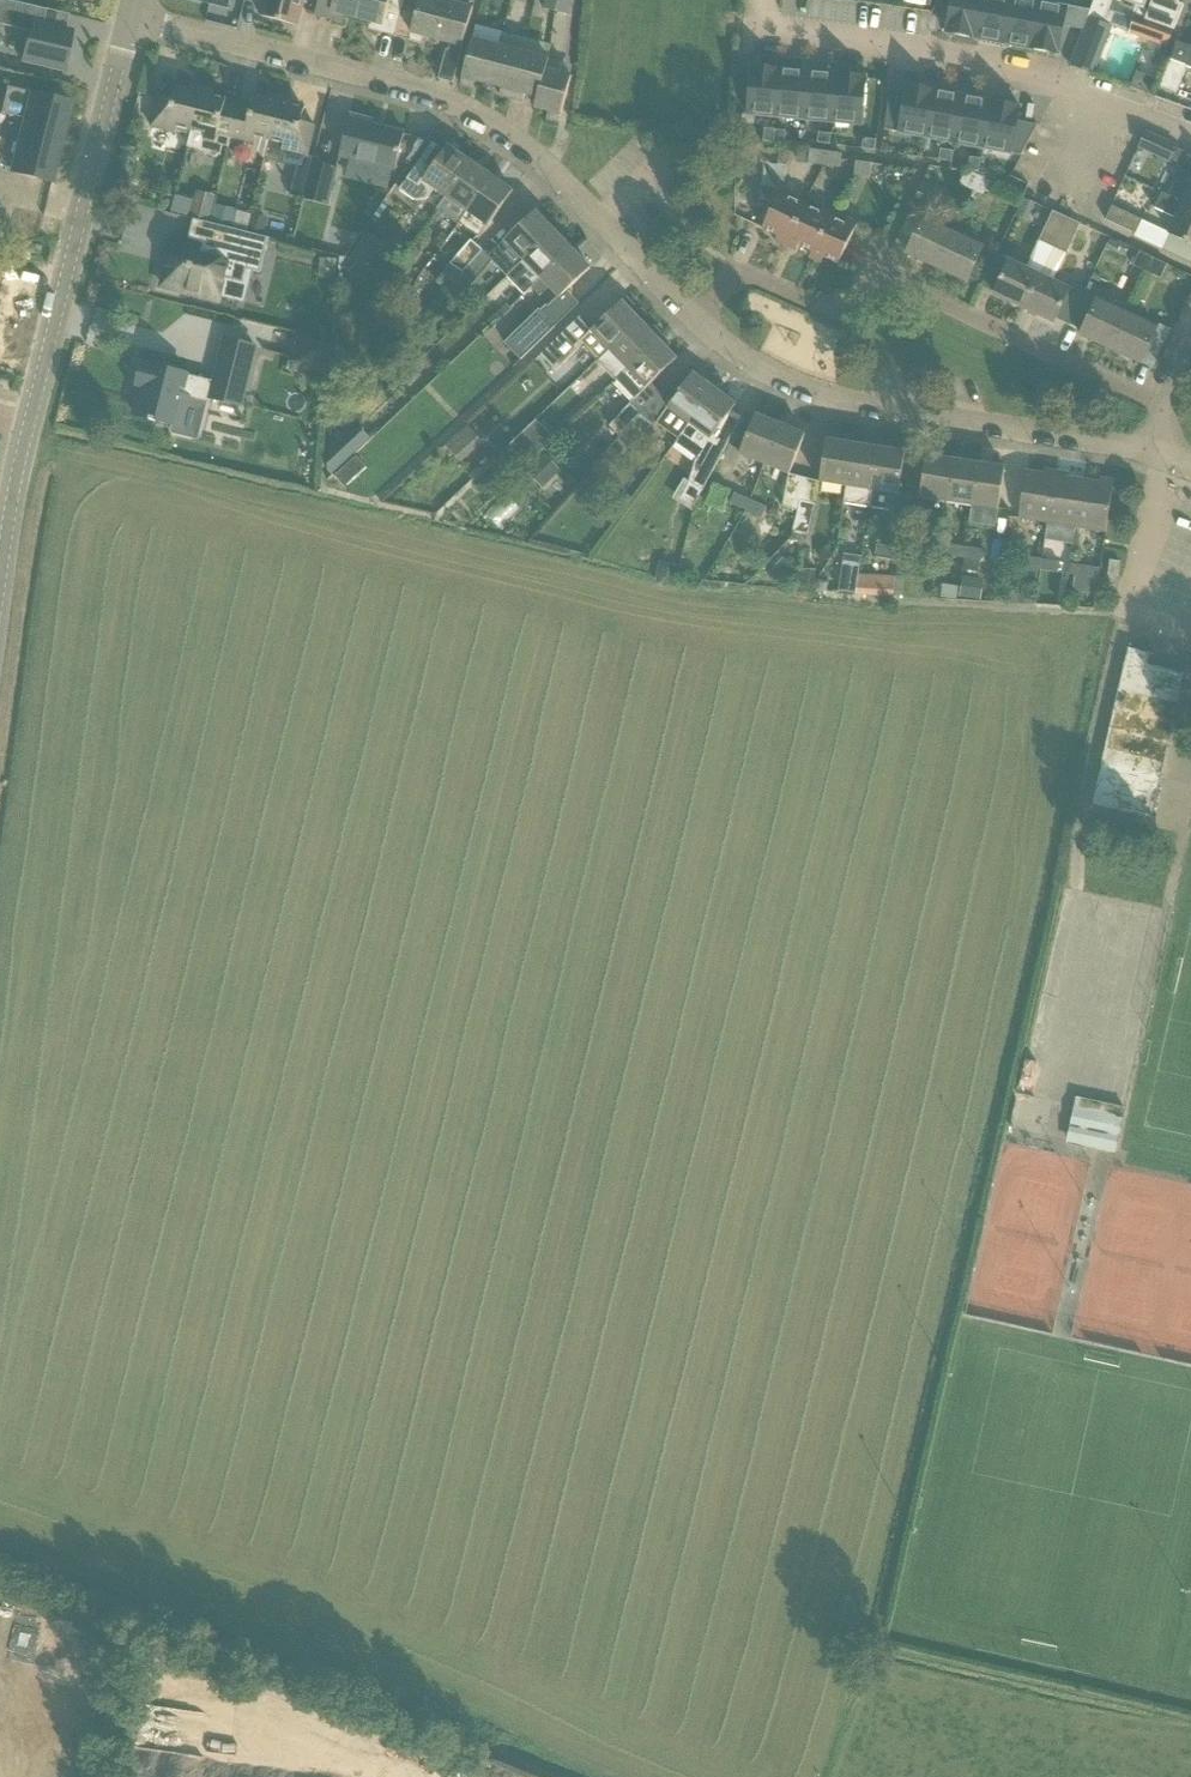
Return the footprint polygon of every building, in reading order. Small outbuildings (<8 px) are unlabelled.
[(28,32),(21,62),(62,71),(68,45),(67,45),(62,43),(64,32),(65,31),(64,31),(42,25),(45,10),(2,0),(0,0),(0,26),(28,32)] [(260,17),(297,27),(304,0),(265,0),(260,17)] [(315,16),(342,23),(344,16),(356,20),(361,0),(319,0),(315,16)] [(356,20),(370,23),(368,30),(395,37),(405,0),(361,0),(356,20)] [(395,37),(422,44),(423,37),(435,41),(446,2),(437,0),(405,0),(395,37)] [(555,12),(558,0),(545,0),(542,9),(555,12)] [(555,12),(567,15),(571,0),(558,0),(555,12)] [(827,0),(766,0),(763,19),(915,36),(918,10),(827,0)] [(945,33),(973,39),(981,0),(952,0),(945,33)] [(973,39),(1002,44),(1010,0),(981,0),(973,39)] [(1025,0),(1010,0),(1002,44),(1030,50),(1039,3),(1025,0)] [(1094,2),(1070,66),(1094,75),(1112,27),(1129,33),(1174,49),(1177,43),(1178,43),(1190,11),(1190,0),(1094,0),(1094,2)] [(446,2),(435,41),(450,44),(448,51),(446,50),(438,80),(453,84),(459,60),(473,10),(446,2)] [(1067,8),(1039,3),(1030,50),(1058,55),(1067,8)] [(476,25),(466,62),(460,85),(473,89),(474,82),(487,85),(500,36),(501,32),(476,25)] [(500,36),(487,85),(501,89),(499,96),(511,99),(523,53),(526,43),(500,36)] [(1174,49),(1170,61),(1186,67),(1186,68),(1190,70),(1190,48),(1178,43),(1177,43),(1174,49)] [(523,53),(511,99),(523,102),(525,95),(537,98),(538,99),(548,60),(523,53)] [(538,99),(537,98),(534,109),(548,112),(546,119),(559,123),(571,78),(558,74),(561,63),(548,60),(538,99)] [(780,70),(751,67),(747,115),(775,118),(780,70)] [(808,73),(780,70),(775,118),(804,120),(808,73)] [(837,75),(808,73),(804,120),(833,123),(837,75)] [(866,78),(837,75),(833,123),(861,125),(866,78)] [(172,101),(158,97),(151,127),(174,133),(175,128),(189,132),(201,88),(191,85),(189,91),(176,88),(172,101)] [(925,138),(934,91),(907,86),(904,100),(889,97),(882,130),(925,138)] [(10,116),(15,117),(2,171),(51,183),(71,103),(6,87),(0,113),(10,116)] [(201,88),(189,132),(190,132),(186,148),(203,153),(206,156),(214,158),(220,154),(223,147),(225,148),(236,107),(225,104),(226,100),(212,97),(214,91),(201,88)] [(954,143),(963,97),(934,91),(925,138),(954,143)] [(236,107),(225,148),(228,149),(229,145),(231,138),(253,144),(254,137),(268,141),(279,97),(269,95),(267,101),(254,97),(250,110),(236,107)] [(279,97),(268,141),(269,141),(265,160),(279,163),(282,151),(307,158),(315,126),(301,123),(304,110),(290,106),(292,100),(279,97)] [(991,102),(963,97),(954,144),(982,149),(991,102)] [(647,102),(634,101),(633,111),(646,112),(647,102)] [(1017,122),(1020,107),(991,102),(982,149),(1021,156),(1037,126),(1017,122)] [(350,115),(344,138),(339,158),(395,172),(404,133),(371,125),(372,120),(350,115)] [(774,144),(776,132),(765,130),(764,143),(773,144),(774,144)] [(787,133),(776,132),(774,144),(785,146),(787,133)] [(832,135),(819,134),(818,144),(831,146),(832,135)] [(1145,134),(1139,147),(1170,162),(1171,160),(1176,163),(1182,151),(1176,148),(1146,134),(1145,134)] [(862,150),(875,152),(876,141),(864,140),(862,150)] [(417,165),(405,183),(400,189),(415,200),(429,197),(434,190),(444,197),(469,161),(447,146),(429,173),(417,165)] [(809,150),(807,164),(824,167),(826,152),(809,150)] [(941,150),(939,161),(951,163),(953,152),(941,150)] [(826,152),(824,167),(840,169),(842,154),(826,152)] [(971,159),(969,171),(978,173),(980,160),(971,159)] [(299,175),(308,177),(311,163),(303,161),(299,175)] [(469,161),(444,197),(445,197),(437,209),(458,224),(491,177),(469,161)] [(870,179),(871,163),(855,162),(853,177),(870,179)] [(311,163),(308,177),(302,201),(326,207),(335,169),(311,163)] [(1167,195),(1166,196),(1190,208),(1190,173),(1180,167),(1167,195)] [(959,184),(973,190),(979,176),(966,170),(959,184)] [(1078,170),(1072,190),(1095,197),(1102,177),(1078,170)] [(979,176),(973,190),(987,197),(993,183),(979,176)] [(491,177),(458,224),(478,238),(486,226),(488,227),(513,192),(491,177)] [(762,180),(749,177),(744,202),(757,205),(762,180)] [(736,178),(731,203),(743,205),(748,180),(736,178)] [(781,188),(772,207),(762,229),(777,236),(775,242),(785,247),(804,206),(789,199),(792,193),(781,188)] [(188,218),(194,195),(181,191),(175,214),(188,218)] [(213,208),(215,196),(196,191),(189,219),(193,220),(208,224),(213,208)] [(1166,196),(1167,195),(1162,193),(1154,209),(1176,220),(1169,234),(1190,245),(1190,208),(1166,196)] [(804,206),(785,247),(796,252),(799,246),(812,252),(813,253),(829,217),(832,212),(822,207),(819,213),(804,206)] [(1142,221),(1112,207),(1105,220),(1135,235),(1141,221),(1142,221)] [(238,214),(213,208),(208,224),(234,230),(238,214)] [(523,261),(554,232),(535,212),(518,228),(489,256),(482,251),(462,274),(471,284),(492,262),(507,277),(523,261)] [(1039,240),(1039,241),(1052,247),(1066,218),(1053,212),(1039,240)] [(248,230),(264,235),(268,219),(252,214),(248,230)] [(909,214),(898,239),(911,245),(906,254),(937,269),(953,234),(922,220),(909,214)] [(838,264),(857,224),(847,219),(844,224),(829,217),(813,253),(812,252),(809,258),(821,263),(823,258),(838,264)] [(1066,218),(1052,247),(1066,254),(1080,225),(1066,218)] [(208,224),(193,220),(192,225),(187,244),(183,243),(177,242),(175,253),(174,252),(173,256),(171,256),(171,255),(170,254),(161,287),(217,301),(223,279),(243,285),(247,271),(254,273),(254,272),(260,274),(263,262),(269,239),(234,230),(208,224)] [(119,232),(119,245),(143,244),(142,231),(119,232)] [(531,289),(572,250),(554,232),(523,261),(507,277),(524,295),(531,289)] [(953,234),(937,269),(967,283),(977,261),(983,249),(953,234)] [(361,240),(347,260),(360,269),(374,249),(361,240)] [(471,241),(449,265),(462,274),(482,251),(471,241)] [(1052,247),(1039,241),(1025,271),(1008,263),(993,295),(1023,309),(1052,247)] [(1069,325),(1086,290),(1072,284),(1069,292),(1052,284),(1065,256),(1066,254),(1052,247),(1023,309),(1054,323),(1056,319),(1069,325)] [(572,250),(531,289),(538,297),(549,288),(558,298),(567,291),(590,269),(572,250)] [(1139,252),(1133,266),(1146,273),(1153,259),(1139,252)] [(304,259),(304,278),(318,278),(319,259),(304,259)] [(336,260),(324,259),(322,279),(334,279),(336,260)] [(1153,259),(1146,273),(1160,279),(1167,265),(1153,259)] [(462,274),(454,283),(464,291),(471,284),(462,274)] [(386,283),(373,302),(366,312),(377,319),(384,310),(385,310),(398,291),(386,283)] [(1110,350),(1126,315),(1096,301),(1099,296),(1086,290),(1069,325),(1082,332),(1080,336),(1110,350)] [(565,331),(540,355),(555,371),(577,350),(584,343),(599,360),(609,351),(640,321),(630,311),(635,307),(626,298),(595,327),(583,314),(565,331)] [(539,311),(504,345),(520,361),(555,327),(539,311)] [(1126,315),(1110,350),(1141,364),(1157,330),(1126,315)] [(599,360),(598,361),(616,379),(627,369),(662,336),(654,328),(650,332),(640,321),(609,351),(599,360)] [(283,336),(281,348),(303,350),(305,339),(283,336)] [(627,369),(616,379),(635,399),(677,360),(666,348),(670,344),(662,336),(627,369)] [(150,421),(155,423),(155,421),(184,428),(192,399),(209,403),(210,398),(239,406),(253,348),(224,340),(214,382),(142,364),(137,385),(142,387),(135,416),(150,420),(150,421)] [(331,361),(348,372),(356,360),(339,349),(331,361)] [(671,403),(656,423),(677,439),(714,389),(692,373),(678,393),(671,403)] [(714,389),(677,439),(687,446),(686,448),(686,451),(694,457),(696,456),(689,484),(689,485),(700,493),(714,465),(730,437),(718,430),(722,425),(736,405),(714,389)] [(345,433),(374,405),(365,396),(335,424),(345,433)] [(619,438),(640,415),(629,405),(608,428),(619,438)] [(631,446),(650,425),(640,415),(619,438),(631,446)] [(755,415),(746,437),(738,457),(763,467),(780,425),(755,415)] [(780,425),(763,467),(788,477),(782,508),(796,511),(798,503),(804,479),(789,475),(805,435),(780,425)] [(462,462),(482,443),(466,426),(446,445),(462,462)] [(329,452),(327,471),(331,474),(368,440),(355,427),(329,452)] [(528,428),(509,446),(514,450),(528,465),(546,448),(532,433),(528,428)] [(827,435),(819,482),(819,485),(844,489),(852,445),(839,442),(840,437),(827,435)] [(852,445),(844,489),(842,502),(868,506),(878,443),(868,441),(867,447),(852,445)] [(878,443),(868,506),(891,510),(885,545),(901,548),(909,495),(898,494),(905,453),(889,450),(890,445),(878,443)] [(543,488),(560,471),(544,454),(526,471),(543,488)] [(926,456),(922,480),(919,501),(945,505),(952,460),(926,456)] [(334,476),(343,487),(365,467),(355,457),(334,476)] [(952,460),(945,505),(971,509),(978,464),(952,460)] [(978,464),(971,509),(997,513),(1005,468),(978,464)] [(1018,519),(1047,523),(1055,476),(1026,472),(1018,519)] [(1055,476),(1047,523),(1076,528),(1084,481),(1055,476)] [(1084,481),(1076,528),(1105,532),(1113,485),(1084,481)] [(733,493),(732,496),(728,505),(744,513),(749,501),(733,493)] [(470,516),(484,527),(500,507),(487,495),(470,516)] [(749,501),(744,513),(761,520),(766,508),(749,501)] [(813,506),(798,503),(796,511),(790,533),(807,536),(813,506)] [(839,528),(837,538),(845,540),(847,529),(839,528)] [(929,544),(911,541),(909,552),(927,555),(929,544)] [(901,548),(885,545),(878,544),(875,559),(898,562),(901,548)] [(946,556),(963,559),(965,547),(947,545),(946,556)] [(965,547),(963,559),(980,561),(982,550),(965,547)] [(842,593),(845,553),(828,552),(825,592),(842,593)] [(1040,571),(1042,559),(1025,557),(1023,569),(1024,569),(1040,571)] [(1042,559),(1040,571),(1057,574),(1059,562),(1042,559)] [(676,586),(681,566),(660,561),(656,581),(676,586)] [(1120,562),(1110,561),(1107,575),(1118,577),(1120,562)] [(1098,580),(1100,569),(1082,566),(1070,565),(1068,575),(1080,577),(1098,580)] [(815,572),(798,571),(798,583),(815,584),(815,572)] [(859,575),(856,595),(892,597),(892,595),(895,577),(859,575)] [(895,577),(892,595),(902,597),(904,578),(895,577)] [(979,582),(962,580),(960,599),(976,601),(979,582)] [(939,600),(955,603),(957,590),(941,587),(939,600)] [(1128,649),(1101,766),(1091,806),(1151,819),(1160,780),(1184,674),(1147,665),(1150,654),(1128,649)] [(1019,1086),(1022,1061),(1012,1060),(1009,1084),(1019,1086)] [(1076,1106),(1075,1109),(1089,1112),(1084,1139),(1109,1145),(1111,1137),(1118,1138),(1122,1117),(1124,1109),(1123,1109),(1077,1099),(1076,1106)]
